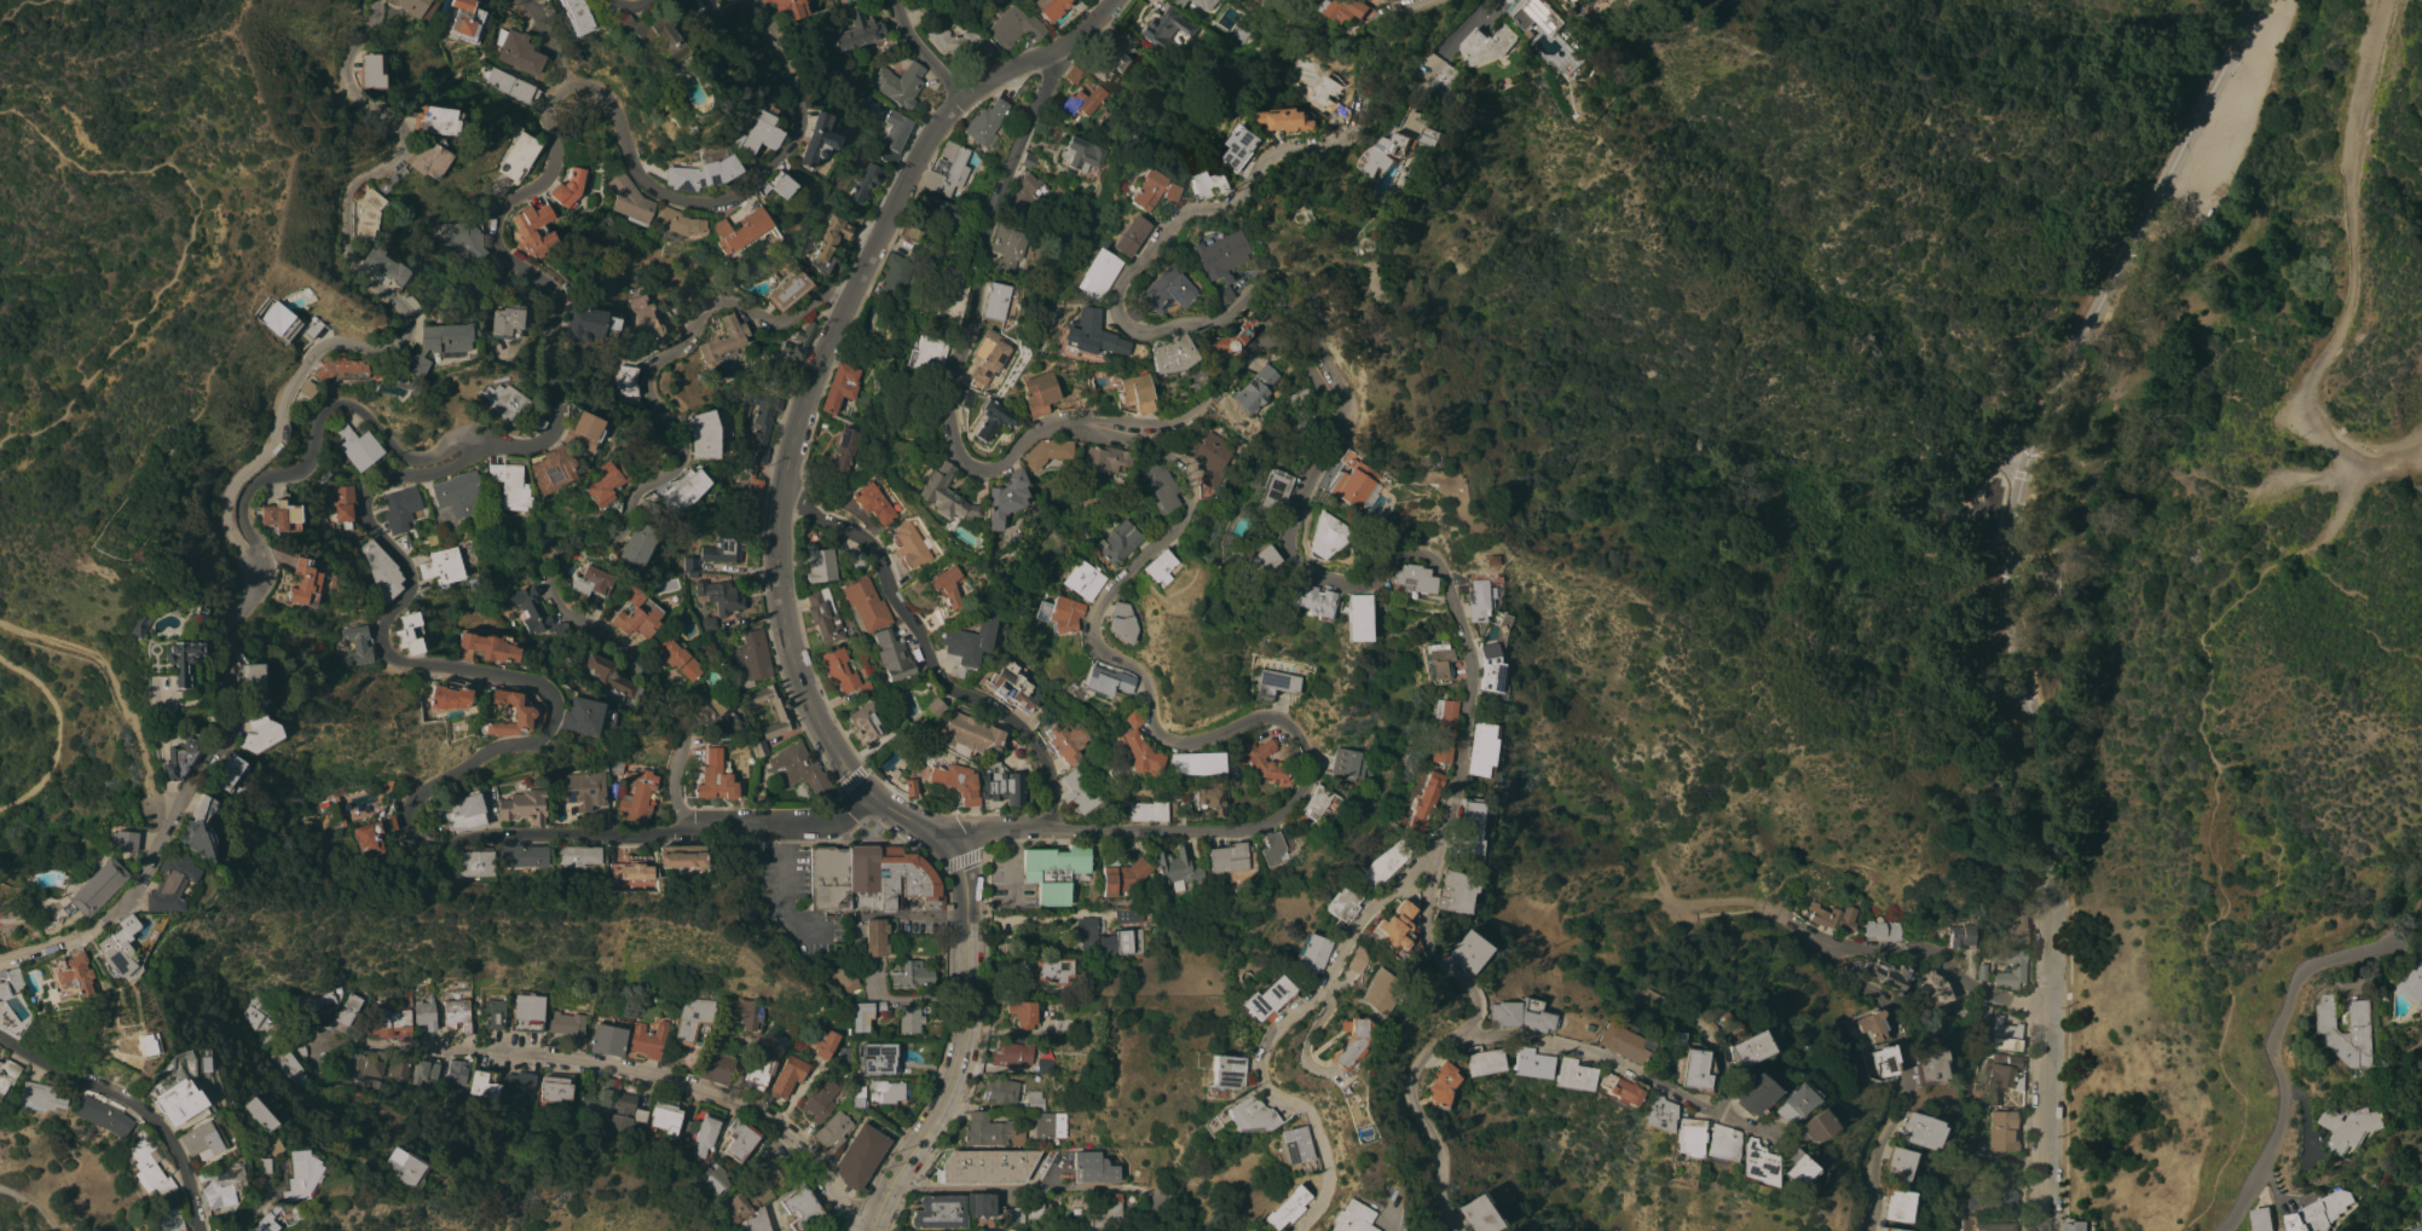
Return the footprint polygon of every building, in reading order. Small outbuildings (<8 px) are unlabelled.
[(397,6),(386,0),(437,0),(423,23),(403,11),(404,10),(397,5),(397,6)] [(450,5),(452,0),(475,0),(473,7),(487,12),(476,44),(456,36),(457,31),(450,29),(457,8),(450,5)] [(560,6),(558,0),(579,0),(580,4),(582,2),(593,28),(572,36),(562,11),(566,10),(563,10),(562,8),(561,7),(561,6),(563,4),(560,6)] [(782,6),(773,0),(805,0),(804,2),(809,17),(809,18),(788,24),(788,23),(782,6)] [(907,10),(904,0),(931,0),(925,2),(926,5),(907,10)] [(1008,8),(1018,0),(1020,0),(1048,30),(1036,42),(1027,31),(1025,34),(1023,31),(1013,41),(1015,44),(1005,52),(985,30),(1000,17),(1000,16),(1008,7),(1008,8)] [(1031,4),(1035,0),(1070,0),(1070,1),(1071,4),(1070,6),(1069,8),(1067,10),(1063,8),(1062,8),(1064,11),(1052,23),(1047,18),(1045,19),(1040,13),(1041,12),(1040,11),(1039,12),(1031,4)] [(1203,8),(1192,0),(1216,0),(1208,11),(1203,7),(1203,8)] [(1328,8),(1334,0),(1339,0),(1341,1),(1342,0),(1369,0),(1369,1),(1376,6),(1366,18),(1362,15),(1353,27),(1328,8)] [(1521,2),(1518,0),(1556,0),(1577,21),(1567,29),(1561,36),(1560,34),(1545,21),(1536,30),(1528,23),(1527,24),(1524,22),(1525,19),(1522,17),(1524,15),(1518,8),(1521,2)] [(865,19),(872,17),(873,22),(881,19),(886,35),(884,35),(884,36),(836,52),(825,13),(860,2),(865,19)] [(1181,13),(1180,16),(1196,28),(1189,36),(1175,27),(1167,37),(1174,44),(1167,53),(1139,33),(1148,22),(1150,21),(1151,19),(1152,19),(1154,21),(1156,23),(1169,4),(1181,13)] [(630,23),(638,17),(642,22),(659,11),(667,24),(665,25),(674,39),(675,37),(684,52),(666,64),(648,36),(637,44),(629,30),(630,30),(628,27),(619,33),(612,21),(623,12),(626,17),(630,23)] [(1231,27),(1237,19),(1247,27),(1241,34),(1231,27)] [(926,34),(941,21),(949,31),(949,36),(963,36),(963,31),(983,33),(982,54),(961,53),(961,51),(941,50),(926,34)] [(1573,29),(1582,21),(1595,34),(1586,42),(1573,29)] [(1526,35),(1524,37),(1525,39),(1510,56),(1508,56),(1508,54),(1475,67),(1467,42),(1482,25),(1495,37),(1497,35),(1499,37),(1511,22),(1526,35)] [(1127,31),(1139,40),(1127,57),(1132,60),(1122,74),(1116,69),(1108,81),(1091,68),(1108,46),(1109,45),(1112,44),(1115,45),(1116,47),(1117,46),(1110,40),(1120,27),(1127,31)] [(537,76),(497,58),(502,46),(495,44),(499,28),(508,31),(509,28),(521,33),(521,31),(530,35),(527,42),(533,45),(533,46),(538,48),(536,52),(545,57),(537,76)] [(362,87),(363,53),(385,54),(383,74),(386,74),(386,88),(362,87)] [(926,69),(919,79),(924,82),(913,99),(917,102),(909,111),(878,89),(881,85),(877,81),(879,79),(877,77),(878,76),(875,75),(883,65),(892,71),(891,73),(900,77),(913,59),(926,69)] [(1470,70),(1463,82),(1466,83),(1455,103),(1437,91),(1456,62),(1470,70)] [(1083,75),(1074,86),(1064,76),(1074,65),(1083,75)] [(485,83),(492,67),(536,87),(527,103),(485,83)] [(1058,106),(1069,94),(1073,97),(1077,89),(1086,97),(1096,83),(1106,93),(1087,116),(1077,108),(1070,116),(1058,106)] [(963,131),(975,114),(976,115),(982,106),(985,109),(988,105),(989,108),(998,96),(1012,106),(993,133),(999,137),(990,149),(984,145),(963,131)] [(762,99),(768,102),(776,106),(771,116),(773,117),(769,126),(780,132),(770,150),(757,141),(750,155),(728,143),(734,131),(742,135),(759,104),(762,99)] [(455,111),(462,112),(461,120),(463,120),(461,138),(450,137),(450,135),(416,131),(416,132),(414,132),(412,127),(414,115),(416,116),(417,111),(420,111),(421,104),(455,110),(455,111)] [(1291,132),(1290,128),(1271,129),(1271,125),(1264,125),(1264,122),(1261,122),(1260,115),(1262,115),(1262,112),(1272,111),(1272,109),(1300,106),(1300,111),(1306,111),(1307,120),(1316,120),(1317,131),(1291,132)] [(895,166),(880,158),(881,156),(879,155),(879,152),(875,151),(883,135),(888,123),(884,121),(890,109),(913,121),(913,122),(915,123),(909,135),(906,134),(897,151),(901,154),(895,166)] [(815,110),(832,116),(827,129),(839,134),(834,149),(828,148),(825,156),(822,157),(819,158),(816,155),(811,169),(797,163),(815,110)] [(1241,171),(1225,158),(1235,146),(1231,143),(1245,123),(1265,139),(1241,171)] [(1430,140),(1435,131),(1438,125),(1455,132),(1452,135),(1447,148),(1434,141),(1430,140)] [(690,126),(692,132),(681,135),(680,129),(690,126)] [(542,143),(526,169),(521,166),(519,171),(521,171),(520,173),(522,175),(519,183),(515,180),(515,181),(496,171),(520,131),(542,143)] [(1397,134),(1405,138),(1409,131),(1429,139),(1424,150),(1418,146),(1415,157),(1401,151),(1400,154),(1409,160),(1386,187),(1385,185),(1387,178),(1372,166),(1374,162),(1375,157),(1377,155),(1383,148),(1389,144),(1397,134)] [(1106,150),(1098,168),(1088,164),(1086,173),(1068,166),(1071,154),(1065,151),(1067,148),(1065,146),(1070,135),(1106,150)] [(423,172),(422,174),(406,164),(422,139),(429,140),(451,155),(435,179),(423,172)] [(923,186),(929,169),(930,171),(943,144),(946,139),(970,150),(967,154),(970,155),(965,166),(970,168),(961,187),(967,190),(952,200),(923,186)] [(670,189),(670,185),(664,185),(665,166),(693,167),(699,167),(698,163),(701,163),(701,157),(711,155),(724,146),(728,154),(730,152),(741,171),(719,184),(706,186),(706,185),(695,187),(695,191),(686,190),(670,189)] [(1039,157),(1034,169),(1021,163),(1027,151),(1039,157)] [(790,164),(782,173),(796,185),(784,200),(769,187),(770,186),(768,185),(779,169),(778,167),(784,160),(786,161),(790,164)] [(849,197),(857,181),(855,180),(863,166),(869,169),(867,166),(868,162),(889,171),(885,180),(881,178),(879,184),(873,185),(871,189),(869,189),(861,203),(849,197)] [(560,181),(563,185),(568,180),(572,166),(590,171),(586,187),(583,186),(580,196),(578,196),(574,200),(578,202),(571,210),(563,204),(562,206),(549,193),(560,181)] [(1036,179),(1039,178),(1042,181),(1047,186),(1036,198),(1035,197),(1022,213),(1007,200),(1018,186),(1013,183),(1017,180),(1015,178),(1024,168),(1036,179)] [(1127,200),(1128,198),(1127,197),(1134,185),(1135,186),(1140,179),(1139,178),(1145,168),(1149,169),(1149,168),(1167,180),(1164,183),(1167,184),(1168,181),(1180,186),(1173,203),(1161,197),(1163,192),(1160,190),(1145,213),(1127,200)] [(640,197),(655,202),(646,224),(644,224),(643,227),(625,219),(626,215),(611,208),(615,196),(606,181),(622,171),(640,197)] [(1212,171),(1214,175),(1226,171),(1232,187),(1207,198),(1206,195),(1198,198),(1196,192),(1193,193),(1189,179),(1212,171)] [(358,204),(351,198),(364,183),(386,201),(377,210),(378,212),(375,230),(372,229),(371,241),(353,237),(356,220),(358,204)] [(964,208),(958,224),(932,213),(924,232),(912,227),(926,192),(964,208)] [(531,204),(533,210),(548,203),(555,218),(543,224),(548,232),(553,231),(557,241),(545,247),(548,250),(543,253),(544,255),(538,258),(537,255),(533,258),(532,255),(531,255),(527,254),(525,250),(522,252),(521,248),(518,249),(515,244),(518,243),(516,239),(521,237),(518,231),(519,231),(511,218),(522,212),(521,209),(531,204)] [(687,219),(706,220),(706,233),(687,232),(686,237),(681,235),(678,242),(661,236),(665,225),(653,221),(660,204),(687,214),(686,218),(687,219)] [(730,253),(729,252),(724,255),(715,242),(719,239),(710,225),(723,218),(732,231),(741,225),(738,220),(752,210),(751,209),(758,204),(773,225),(730,253)] [(861,225),(848,218),(854,207),(867,213),(861,225)] [(1126,258),(1110,247),(1133,213),(1150,225),(1126,258)] [(833,214),(859,226),(850,242),(838,235),(836,238),(838,238),(828,254),(832,256),(831,259),(834,261),(825,277),(810,262),(833,214)] [(439,231),(438,224),(469,221),(469,219),(481,219),(482,233),(481,233),(482,247),(486,252),(476,261),(461,244),(457,243),(455,244),(444,244),(444,236),(441,236),(439,231)] [(898,234),(920,242),(925,228),(903,220),(898,234)] [(1024,229),(1023,233),(1028,235),(1021,261),(1017,260),(1013,276),(995,271),(999,258),(1000,258),(1001,254),(990,250),(999,221),(1024,229)] [(1225,273),(1226,273),(1230,281),(1225,284),(1232,296),(1215,306),(1208,293),(1221,285),(1216,278),(1218,278),(1218,276),(1204,282),(1196,264),(1197,262),(1190,245),(1197,242),(1196,238),(1208,232),(1216,233),(1222,233),(1222,235),(1236,229),(1247,252),(1242,254),(1245,259),(1222,270),(1225,273)] [(369,247),(372,250),(376,245),(383,252),(381,255),(393,264),(394,261),(406,270),(405,272),(406,273),(397,288),(359,261),(362,258),(369,247)] [(1094,302),(1077,291),(1079,290),(1074,287),(1081,276),(1079,274),(1097,247),(1120,262),(1118,265),(1094,302)] [(891,250),(920,266),(915,277),(913,276),(900,304),(877,293),(890,265),(885,262),(891,250)] [(1134,296),(1138,293),(1137,291),(1170,258),(1181,268),(1175,273),(1191,290),(1190,290),(1192,294),(1177,310),(1168,300),(1152,314),(1134,296)] [(970,283),(959,329),(944,323),(946,317),(933,314),(944,265),(965,270),(963,282),(966,283),(970,283)] [(769,299),(763,304),(758,297),(765,291),(768,294),(773,290),(771,289),(784,279),(785,281),(800,267),(813,282),(779,311),(769,299)] [(990,281),(1012,287),(1004,320),(983,316),(990,281)] [(644,294),(647,300),(643,300),(644,305),(652,302),(653,305),(653,307),(653,308),(652,310),(653,318),(654,318),(655,323),(658,323),(660,324),(661,325),(663,329),(663,331),(660,334),(660,335),(636,342),(628,311),(630,311),(628,299),(644,294)] [(291,317),(291,316),(300,323),(283,342),(279,339),(278,340),(254,319),(271,300),(278,306),(283,310),(291,317)] [(605,316),(618,318),(615,330),(613,330),(612,340),(601,339),(601,340),(591,339),(590,339),(585,337),(585,340),(583,342),(580,342),(580,343),(560,340),(567,304),(568,304),(568,300),(583,302),(582,307),(605,311),(605,316)] [(1255,306),(1258,304),(1267,313),(1259,323),(1255,319),(1254,313),(1253,310),(1255,306)] [(1133,322),(1121,310),(1126,305),(1138,316),(1133,322)] [(520,310),(519,329),(516,329),(515,339),(507,339),(486,337),(490,310),(499,310),(499,307),(520,310)] [(1077,323),(1076,322),(1077,307),(1094,308),(1093,330),(1109,335),(1109,339),(1125,343),(1121,354),(1091,346),(1089,353),(1071,348),(1071,347),(1063,345),(1064,339),(1062,339),(1064,328),(1076,331),(1077,323)] [(741,324),(745,322),(750,334),(744,336),(746,343),(736,347),(739,352),(722,360),(721,357),(706,362),(699,345),(713,340),(713,339),(717,337),(718,340),(723,337),(722,336),(727,335),(721,317),(736,311),(738,314),(741,324)] [(1249,331),(1248,335),(1244,340),(1235,349),(1232,349),(1229,351),(1226,352),(1202,351),(1203,336),(1222,337),(1222,333),(1230,334),(1232,335),(1239,329),(1237,326),(1244,319),(1247,322),(1247,324),(1248,326),(1249,331)] [(802,360),(796,358),(796,359),(793,360),(791,360),(779,386),(750,372),(755,359),(773,368),(786,340),(791,342),(792,339),(796,340),(794,345),(800,347),(803,340),(794,336),(798,329),(805,333),(810,320),(817,324),(802,360)] [(466,351),(458,351),(458,357),(434,358),(434,353),(427,353),(427,349),(423,349),(418,357),(427,360),(417,378),(400,370),(409,352),(415,354),(417,349),(416,326),(466,324),(466,351)] [(966,376),(972,365),(975,366),(979,360),(970,354),(981,335),(979,335),(983,328),(1008,342),(1006,347),(1008,348),(1007,351),(994,372),(994,371),(992,370),(990,371),(982,386),(966,376)] [(1146,347),(1163,343),(1181,333),(1197,358),(1179,369),(1152,374),(1146,347)] [(906,365),(911,347),(917,349),(920,335),(948,343),(938,375),(906,365)] [(366,363),(365,377),(358,377),(358,378),(336,378),(333,382),(330,381),(324,386),(312,372),(320,365),(320,363),(320,362),(322,359),(323,358),(326,357),(329,356),(329,357),(343,357),(343,359),(358,360),(358,358),(366,359),(366,363)] [(839,360),(862,369),(857,381),(860,381),(857,386),(860,386),(855,399),(843,395),(834,415),(821,410),(839,360)] [(1266,363),(1279,375),(1268,386),(1260,377),(1258,380),(1270,392),(1266,397),(1267,398),(1260,405),(1259,404),(1249,415),(1244,410),(1243,412),(1237,408),(1238,403),(1233,398),(1266,363)] [(635,382),(637,397),(618,394),(617,387),(614,387),(617,376),(611,376),(612,364),(637,368),(635,382)] [(1053,395),(1057,409),(1047,412),(1047,414),(1028,421),(1028,418),(1025,420),(1017,395),(1018,394),(1018,393),(1015,382),(1047,370),(1056,394),(1053,395)] [(1116,380),(1144,372),(1150,399),(1152,410),(1137,414),(1135,412),(1123,410),(1123,411),(1118,410),(1117,394),(1115,395),(1114,393),(1117,392),(1116,387),(1114,388),(1112,381),(1116,381),(1116,380)] [(295,390),(307,398),(315,387),(303,379),(295,390)] [(509,427),(485,408),(487,404),(475,394),(478,389),(480,392),(485,385),(490,389),(495,383),(501,388),(504,383),(528,403),(509,427)] [(1311,441),(1307,451),(1304,456),(1279,435),(1290,426),(1294,418),(1295,412),(1288,395),(1308,386),(1312,394),(1314,405),(1313,420),(1313,426),(1311,441)] [(751,455),(755,443),(752,441),(751,439),(752,435),(755,434),(756,435),(759,424),(753,422),(758,405),(752,403),(751,404),(741,401),(746,387),(756,389),(755,392),(782,400),(780,411),(774,409),(763,450),(768,451),(764,463),(764,464),(750,460),(751,455)] [(959,389),(975,393),(970,408),(960,405),(955,405),(959,389)] [(1017,420),(1012,427),(1008,423),(1006,427),(998,421),(995,424),(1000,428),(995,435),(990,432),(987,437),(989,438),(985,441),(984,440),(983,441),(971,434),(983,417),(979,414),(976,408),(983,397),(985,397),(1017,420)] [(717,456),(692,456),(692,438),(686,416),(711,409),(717,427),(717,456)] [(601,421),(597,429),(600,430),(594,443),(593,441),(588,452),(559,438),(563,428),(568,429),(578,410),(601,421)] [(543,422),(542,424),(538,429),(532,433),(530,434),(522,428),(532,414),(543,422)] [(358,437),(366,429),(383,452),(358,472),(337,445),(345,439),(342,437),(334,443),(325,432),(342,418),(358,437)] [(844,427),(860,432),(852,455),(851,453),(850,461),(849,466),(849,464),(846,472),(833,467),(823,463),(827,451),(832,452),(834,444),(838,445),(844,427)] [(1207,468),(1192,458),(1193,456),(1189,453),(1195,445),(1192,444),(1196,439),(1202,443),(1210,430),(1239,450),(1214,489),(1201,479),(1207,468)] [(1040,440),(1073,441),(1073,458),(1046,458),(1031,473),(1023,464),(1025,462),(1022,458),(1040,440)] [(539,496),(532,482),(536,480),(527,466),(542,457),(541,455),(560,444),(566,456),(570,457),(572,462),(570,466),(568,467),(573,476),(539,496)] [(1080,466),(1083,445),(1103,449),(1103,446),(1133,452),(1131,467),(1117,464),(1116,473),(1080,466)] [(1372,485),(1368,493),(1369,495),(1359,510),(1353,505),(1351,509),(1322,489),(1334,470),(1336,473),(1337,470),(1339,472),(1343,464),(1334,458),(1342,446),(1358,457),(1354,462),(1365,469),(1360,476),(1372,485)] [(1161,515),(1154,502),(1157,499),(1141,473),(1139,474),(1134,467),(1150,458),(1152,463),(1155,461),(1157,466),(1162,462),(1180,491),(1175,495),(1180,503),(1161,515)] [(595,479),(589,470),(606,460),(612,468),(623,461),(631,473),(626,476),(626,478),(615,485),(617,486),(611,491),(609,490),(608,491),(613,498),(595,509),(580,487),(595,479)] [(933,472),(941,460),(953,468),(941,487),(965,504),(978,505),(976,516),(960,514),(956,519),(949,514),(946,520),(929,510),(931,507),(914,493),(931,469),(933,472)] [(761,497),(759,503),(762,503),(759,515),(752,514),(752,516),(742,515),(747,489),(748,489),(751,476),(741,474),(744,461),(757,463),(755,479),(764,480),(761,497)] [(520,464),(519,485),(525,485),(525,491),(530,491),(528,503),(525,503),(524,510),(499,508),(499,503),(493,503),(495,490),(499,490),(501,481),(485,480),(486,463),(520,464)] [(1027,484),(1023,485),(1027,492),(1029,491),(1031,497),(1023,501),(1024,503),(1022,504),(1023,505),(1004,513),(1004,515),(1000,515),(999,531),(985,530),(987,487),(1000,487),(1004,486),(1000,476),(1021,467),(1027,484)] [(709,482),(692,501),(671,514),(660,498),(661,498),(659,495),(688,469),(690,472),(696,468),(709,482)] [(1285,501),(1279,515),(1256,504),(1261,492),(1258,491),(1265,472),(1266,473),(1268,469),(1270,469),(1271,468),(1291,478),(1282,498),(1283,499),(1285,501)] [(486,509),(476,512),(452,519),(449,505),(438,509),(430,484),(451,478),(450,476),(474,469),(480,487),(486,509)] [(896,515),(881,526),(868,509),(865,513),(850,493),(863,484),(863,485),(869,480),(896,515)] [(423,508),(411,512),(412,519),(406,521),(409,530),(393,534),(386,510),(388,510),(383,495),(416,484),(423,508)] [(354,504),(352,504),(353,520),(351,520),(352,528),(343,528),(342,521),(336,521),(335,505),(334,505),(333,486),(353,485),(354,504)] [(261,505),(276,504),(274,499),(284,498),(285,505),(300,504),(300,509),(304,508),(305,519),(300,519),(300,521),(302,521),(302,530),(276,531),(274,524),(262,525),(261,505)] [(609,520),(601,508),(611,499),(615,507),(614,508),(618,513),(609,520)] [(617,556),(638,515),(636,514),(641,499),(658,505),(651,521),(660,526),(640,567),(617,556)] [(1313,509),(1352,533),(1316,560),(1312,560),(1307,559),(1301,554),(1305,543),(1304,542),(1310,516),(1312,516),(1313,509)] [(1117,564),(1117,566),(1116,568),(1114,570),(1111,568),(1110,566),(1110,564),(1098,549),(1106,542),(1104,539),(1125,518),(1145,538),(1117,564)] [(907,572),(894,550),(897,549),(891,539),(892,534),(894,533),(894,532),(898,530),(896,526),(908,519),(931,556),(907,572)] [(717,531),(748,533),(747,544),(745,544),(745,550),(741,550),(740,562),(700,559),(701,547),(716,548),(717,531)] [(370,537),(398,567),(395,568),(400,573),(399,573),(403,578),(398,583),(401,586),(383,602),(371,586),(372,585),(370,570),(359,547),(369,538),(370,537)] [(805,566),(809,565),(807,544),(815,543),(816,549),(836,547),(839,579),(808,583),(805,566)] [(1262,544),(1274,560),(1259,572),(1256,571),(1249,577),(1242,567),(1249,561),(1249,560),(1250,559),(1248,555),(1262,544)] [(428,553),(456,545),(464,578),(447,583),(449,588),(439,590),(438,585),(437,585),(434,576),(421,579),(417,564),(430,561),(428,553)] [(1143,570),(1168,547),(1173,553),(1170,555),(1178,562),(1166,573),(1170,578),(1163,584),(1158,579),(1154,583),(1143,570)] [(856,571),(850,559),(859,554),(861,559),(865,556),(868,564),(856,571)] [(1481,555),(1491,555),(1491,566),(1481,566),(1481,555)] [(313,606),(283,600),(287,586),(295,588),(297,573),(291,572),(295,556),(310,559),(308,567),(311,567),(311,571),(319,573),(313,606)] [(684,571),(684,557),(699,557),(699,571),(696,571),(696,572),(696,577),(684,577),(684,571)] [(1062,583),(1063,579),(1065,582),(1067,579),(1064,578),(1075,562),(1077,565),(1081,560),(1106,577),(1089,601),(1062,583)] [(614,577),(606,597),(590,589),(585,600),(576,596),(578,591),(570,588),(576,576),(580,578),(586,564),(614,577)] [(952,564),(963,579),(960,580),(965,605),(948,611),(942,593),(940,594),(937,594),(935,593),(932,591),(926,580),(952,564)] [(1403,564),(1418,565),(1418,567),(1428,568),(1427,576),(1433,577),(1432,594),(1423,593),(1423,594),(1416,593),(1416,591),(1411,591),(1411,593),(1400,591),(1400,589),(1399,589),(1400,584),(1391,583),(1392,568),(1398,570),(1399,564),(1403,565),(1403,564)] [(879,600),(881,599),(892,622),(867,634),(865,631),(859,629),(848,606),(849,605),(842,588),(867,576),(879,600)] [(706,579),(706,583),(730,580),(730,586),(735,586),(738,614),(717,616),(716,601),(707,601),(706,595),(696,595),(695,580),(706,579)] [(1467,590),(1467,579),(1482,579),(1482,586),(1490,586),(1490,582),(1498,582),(1498,593),(1497,596),(1495,596),(1495,599),(1491,599),(1491,597),(1489,597),(1489,606),(1484,606),(1484,616),(1480,616),(1480,620),(1466,620),(1464,591),(1467,590)] [(647,596),(637,607),(644,613),(647,611),(648,612),(653,606),(654,606),(655,603),(664,612),(661,614),(663,616),(658,622),(660,624),(646,640),(637,632),(636,634),(631,629),(626,635),(611,622),(622,609),(628,614),(635,607),(622,595),(632,583),(647,596)] [(1304,608),(1290,606),(1290,605),(1287,603),(1288,601),(1283,600),(1287,593),(1289,594),(1293,583),(1312,588),(1311,591),(1317,593),(1318,589),(1336,594),(1330,619),(1324,617),(1323,622),(1312,619),(1313,616),(1308,614),(1307,616),(1304,614),(1302,613),(1302,612),(1302,609),(1304,608)] [(526,586),(527,588),(533,586),(536,585),(537,586),(538,586),(539,593),(538,595),(534,596),(544,614),(550,612),(554,619),(553,624),(528,637),(522,620),(526,618),(521,603),(509,607),(505,594),(518,590),(526,586)] [(813,625),(808,608),(810,607),(807,594),(827,586),(836,612),(837,611),(843,628),(845,628),(845,630),(844,630),(845,637),(822,645),(817,630),(816,630),(815,624),(813,625)] [(189,591),(198,591),(198,600),(189,600),(189,591)] [(1085,605),(1081,617),(1079,616),(1077,619),(1076,619),(1077,630),(1052,632),(1051,622),(1053,622),(1040,617),(1045,601),(1052,603),(1056,594),(1085,605)] [(1335,612),(1334,611),(1336,594),(1337,594),(1343,595),(1343,594),(1368,595),(1368,641),(1343,641),(1343,613),(1335,612)] [(1108,630),(1110,616),(1114,601),(1128,603),(1137,629),(1129,646),(1108,630)] [(410,613),(410,611),(414,609),(415,612),(417,611),(428,649),(409,655),(406,647),(399,648),(394,630),(401,629),(399,617),(410,613)] [(942,626),(976,634),(982,611),(999,614),(992,652),(979,651),(976,667),(975,667),(975,670),(970,669),(970,672),(965,671),(964,677),(949,675),(950,667),(955,667),(956,660),(944,658),(946,653),(943,652),(944,645),(938,643),(942,626)] [(923,618),(932,612),(941,624),(930,630),(923,618)] [(1502,623),(1496,620),(1499,613),(1504,614),(1502,623)] [(139,614),(149,620),(140,632),(143,635),(140,638),(139,637),(138,638),(127,631),(139,614)] [(715,617),(716,630),(704,632),(701,618),(715,617)] [(343,666),(341,653),(354,652),(352,638),(346,640),(346,636),(342,637),(341,630),(366,625),(369,638),(365,640),(366,647),(370,646),(372,661),(343,666)] [(763,628),(770,663),(773,675),(753,680),(755,686),(738,689),(736,682),(734,683),(732,674),(740,672),(734,649),(741,647),(741,645),(745,643),(742,632),(763,628)] [(889,628),(894,641),(898,640),(898,637),(901,636),(903,636),(904,637),(904,640),(902,641),(907,657),(908,657),(909,661),(912,660),(917,672),(889,681),(884,664),(880,665),(877,652),(879,649),(878,646),(877,647),(873,632),(889,628)] [(457,647),(461,631),(475,634),(475,635),(484,636),(485,635),(496,637),(496,636),(499,637),(501,635),(510,636),(509,641),(514,642),(514,647),(520,648),(516,664),(492,659),(492,661),(480,659),(481,652),(457,647)] [(660,643),(667,636),(677,646),(680,643),(683,643),(686,645),(684,648),(683,649),(689,655),(690,655),(699,664),(696,666),(701,671),(689,684),(665,660),(661,665),(649,653),(657,646),(654,642),(657,638),(660,643)] [(1424,645),(1438,643),(1438,640),(1444,640),(1445,648),(1449,648),(1450,660),(1444,661),(1446,676),(1443,676),(1443,677),(1423,680),(1422,663),(1426,663),(1426,660),(1423,660),(1423,654),(1426,654),(1424,651),(1426,651),(1424,645)] [(200,642),(200,657),(190,657),(190,660),(187,663),(183,663),(183,675),(186,675),(186,688),(169,687),(168,663),(163,663),(161,660),(161,655),(164,652),(164,642),(200,642)] [(1478,659),(1476,659),(1474,646),(1492,642),(1492,645),(1497,645),(1501,664),(1502,665),(1496,693),(1473,688),(1478,659)] [(850,659),(845,661),(850,674),(856,671),(862,686),(842,694),(834,677),(828,680),(822,664),(825,663),(821,653),(843,643),(850,659)] [(615,665),(613,669),(617,671),(618,674),(617,676),(642,688),(636,701),(595,681),(597,675),(590,672),(591,669),(583,665),(589,652),(615,665)] [(1037,701),(1035,704),(1037,705),(1035,707),(1034,706),(1030,712),(1027,710),(1025,711),(1017,705),(1018,703),(1012,698),(1011,699),(1006,695),(1004,698),(989,688),(992,684),(989,682),(995,672),(998,675),(1008,658),(1021,666),(1017,671),(1025,677),(1024,680),(1034,686),(1028,694),(1037,701)] [(238,664),(260,664),(261,705),(253,705),(252,690),(239,690),(238,664)] [(1111,672),(1118,672),(1135,680),(1131,693),(1114,687),(1110,697),(1083,687),(1091,665),(1111,672)] [(1301,676),(1297,693),(1276,688),(1272,706),(1256,703),(1259,686),(1255,684),(1259,667),(1301,676)] [(446,686),(449,677),(463,681),(463,682),(472,683),(469,695),(470,697),(472,698),(472,699),(472,701),(470,703),(469,703),(467,703),(467,707),(426,713),(430,682),(446,686)] [(765,739),(762,728),(780,721),(771,700),(768,701),(767,699),(750,706),(745,695),(767,688),(765,686),(775,682),(780,695),(784,694),(793,723),(797,722),(798,727),(765,739)] [(503,734),(502,736),(491,736),(491,734),(482,734),(482,732),(478,732),(478,723),(482,723),(482,721),(499,722),(499,705),(487,703),(487,704),(481,704),(484,693),(490,694),(491,688),(519,693),(519,705),(528,706),(528,707),(531,709),(532,711),(532,713),(531,717),(528,718),(527,730),(518,730),(518,735),(503,734)] [(746,730),(741,735),(738,739),(735,736),(723,726),(726,722),(723,718),(712,729),(704,721),(707,717),(687,698),(696,688),(705,697),(706,695),(707,695),(711,692),(713,693),(713,692),(733,710),(732,711),(744,723),(748,728),(746,730)] [(566,711),(570,695),(601,704),(594,736),(556,727),(560,710),(561,710),(566,711)] [(936,697),(947,707),(937,718),(925,706),(936,697)] [(1422,761),(1424,742),(1428,744),(1433,718),(1428,717),(1432,699),(1435,700),(1451,700),(1440,764),(1439,764),(1422,761)] [(868,741),(863,735),(861,736),(848,716),(866,704),(879,723),(875,726),(881,733),(868,741)] [(1135,729),(1141,742),(1149,746),(1150,751),(1155,753),(1155,752),(1160,753),(1164,756),(1158,775),(1144,770),(1138,773),(1132,770),(1129,765),(1131,758),(1128,752),(1122,755),(1114,736),(1121,734),(1120,733),(1131,728),(1122,718),(1133,709),(1144,721),(1139,724),(1135,729)] [(999,747),(999,750),(999,752),(996,755),(993,755),(983,750),(982,753),(972,750),(970,750),(966,749),(965,746),(954,741),(952,746),(938,740),(949,716),(952,716),(954,710),(1005,732),(999,747)] [(235,746),(244,723),(243,718),(261,712),(264,719),(265,719),(274,724),(279,736),(249,753),(241,749),(235,746)] [(1481,778),(1457,774),(1467,722),(1491,726),(1481,778)] [(1069,767),(1062,756),(1060,757),(1056,751),(1053,752),(1050,747),(1052,746),(1048,741),(1051,739),(1046,732),(1057,724),(1062,730),(1065,727),(1069,732),(1081,723),(1093,740),(1079,750),(1083,756),(1069,767)] [(1279,786),(1279,781),(1278,781),(1278,779),(1271,778),(1271,780),(1265,780),(1266,778),(1262,776),(1260,774),(1258,775),(1250,767),(1252,765),(1249,762),(1245,764),(1242,758),(1245,755),(1244,752),(1242,753),(1236,745),(1252,734),(1256,741),(1254,742),(1256,747),(1271,736),(1272,738),(1274,736),(1278,744),(1277,745),(1278,747),(1277,749),(1277,750),(1273,752),(1273,751),(1264,757),(1267,762),(1268,761),(1270,761),(1272,761),(1273,763),(1274,765),(1276,765),(1276,761),(1284,762),(1284,767),(1290,768),(1289,776),(1294,778),(1293,788),(1279,786)] [(157,762),(164,762),(163,746),(170,746),(172,749),(178,749),(184,736),(198,745),(179,778),(179,779),(179,781),(178,781),(177,782),(174,782),(173,781),(173,780),(160,781),(157,762)] [(769,752),(756,757),(751,742),(764,738),(769,752)] [(776,753),(800,741),(810,758),(814,757),(816,762),(817,762),(820,768),(822,767),(834,792),(816,801),(813,794),(809,796),(803,781),(798,784),(797,781),(788,785),(784,775),(786,774),(782,765),(773,770),(767,759),(778,753),(776,753)] [(1374,755),(1368,780),(1331,771),(1337,746),(1374,755)] [(738,781),(738,799),(726,799),(726,797),(707,797),(707,799),(703,799),(703,797),(696,797),(695,784),(704,784),(704,773),(701,773),(701,768),(703,768),(703,765),(707,765),(707,747),(722,747),(722,762),(728,762),(729,774),(733,774),(733,781),(738,781)] [(1224,752),(1224,771),(1201,775),(1177,773),(1177,771),(1170,771),(1169,753),(1224,752)] [(208,781),(227,753),(244,765),(226,793),(208,781)] [(624,761),(622,775),(608,773),(608,757),(624,761)] [(1000,765),(1002,765),(1002,771),(1010,771),(1018,769),(1023,770),(1023,805),(1007,805),(1007,797),(1002,797),(1002,801),(992,801),(992,798),(982,798),(982,787),(982,768),(988,768),(988,765),(990,765),(990,762),(1000,762),(1000,765)] [(972,769),(971,773),(976,773),(977,792),(979,792),(981,804),(963,807),(961,793),(959,793),(956,791),(955,788),(929,780),(932,765),(947,770),(949,763),(972,769)] [(635,781),(624,779),(625,771),(630,773),(631,770),(640,773),(640,768),(652,771),(652,774),(658,775),(655,791),(649,790),(649,792),(647,792),(644,804),(652,805),(648,823),(620,819),(622,814),(617,813),(619,798),(631,801),(635,781)] [(1397,828),(1401,815),(1403,816),(1405,810),(1403,809),(1406,799),(1409,801),(1422,769),(1435,775),(1411,834),(1397,828)] [(605,771),(607,804),(591,805),(591,811),(577,813),(577,804),(580,804),(580,799),(579,799),(579,802),(565,803),(563,775),(605,771)] [(389,790),(381,792),(381,788),(380,782),(393,779),(391,788),(389,790)] [(915,779),(917,794),(907,796),(906,780),(915,779)] [(1214,816),(1214,808),(1207,808),(1207,803),(1197,803),(1197,788),(1213,788),(1213,784),(1226,784),(1225,816),(1214,816)] [(1334,793),(1317,821),(1302,811),(1319,784),(1334,793)] [(522,793),(522,791),(533,788),(545,788),(545,816),(543,816),(544,825),(531,825),(531,820),(530,820),(528,817),(528,816),(516,816),(514,820),(514,821),(499,821),(499,799),(511,798),(511,793),(522,793)] [(480,792),(485,811),(484,813),(486,822),(464,830),(449,831),(445,813),(451,811),(449,801),(480,792)] [(209,863),(198,856),(197,859),(192,856),(193,854),(170,840),(184,820),(187,821),(190,817),(185,815),(198,793),(214,803),(202,823),(204,826),(206,828),(208,831),(210,836),(210,839),(212,845),(210,850),(209,860),(209,863)] [(330,808),(326,808),(328,813),(323,814),(319,801),(339,794),(343,814),(346,826),(331,830),(330,827),(334,820),(333,817),(330,808)] [(1449,854),(1452,807),(1451,807),(1451,798),(1453,798),(1453,802),(1474,803),(1470,855),(1449,854)] [(1128,821),(1128,802),(1168,802),(1168,821),(1128,821)] [(1172,816),(1172,802),(1181,802),(1181,816),(1172,816)] [(385,853),(363,860),(359,848),(356,849),(353,840),(357,839),(353,830),(370,823),(370,821),(388,816),(392,831),(383,833),(386,842),(381,843),(385,853)] [(134,832),(132,853),(109,850),(111,830),(134,832)] [(1259,849),(1267,846),(1262,837),(1278,831),(1285,849),(1284,849),(1287,857),(1282,860),(1282,861),(1266,867),(1259,849)] [(1398,857),(1377,877),(1359,892),(1347,879),(1362,861),(1383,845),(1395,833),(1407,845),(1399,855),(1398,857)] [(1233,846),(1232,843),(1247,842),(1248,848),(1247,850),(1247,854),(1248,854),(1249,869),(1210,873),(1208,849),(1233,846)] [(1069,883),(1069,906),(1037,906),(1037,883),(1023,883),(1023,849),(1054,849),(1054,851),(1069,851),(1069,843),(1091,843),(1091,873),(1088,873),(1088,883),(1069,883)] [(1104,897),(1102,843),(1115,843),(1116,867),(1129,866),(1140,855),(1154,868),(1144,877),(1148,880),(1135,891),(1120,891),(1120,896),(1104,897)] [(1175,892),(1173,883),(1163,885),(1158,865),(1157,865),(1155,856),(1156,856),(1155,851),(1166,849),(1166,855),(1168,854),(1170,854),(1173,855),(1173,857),(1179,856),(1177,846),(1186,844),(1191,868),(1203,866),(1206,878),(1185,883),(1186,890),(1175,892)] [(498,867),(498,845),(521,845),(548,845),(548,867),(498,867)] [(659,867),(659,845),(705,845),(706,866),(659,867)] [(850,909),(811,909),(810,846),(833,846),(836,848),(848,848),(849,845),(850,909)] [(878,845),(878,848),(878,908),(850,909),(849,845),(878,845)] [(601,846),(601,863),(583,863),(583,867),(567,867),(567,865),(557,865),(557,846),(601,846)] [(900,909),(900,911),(894,911),(894,912),(881,912),(881,909),(878,908),(878,848),(903,848),(903,853),(914,853),(920,857),(929,866),(937,878),(940,884),(940,895),(943,895),(943,903),(953,903),(953,909),(923,909),(923,896),(902,896),(902,907),(900,907),(900,909)] [(141,912),(141,891),(144,891),(144,890),(149,890),(157,871),(154,868),(161,854),(163,855),(166,850),(170,853),(172,850),(186,857),(184,861),(189,862),(187,865),(197,871),(189,884),(183,880),(184,879),(175,874),(174,875),(181,880),(174,894),(181,898),(179,901),(179,911),(141,912)] [(468,851),(493,851),(493,875),(458,875),(458,854),(468,851)] [(106,856),(126,874),(121,880),(122,882),(116,888),(115,886),(82,918),(73,909),(67,915),(57,906),(106,856)] [(612,878),(612,873),(609,873),(609,866),(618,866),(618,863),(623,865),(623,856),(631,856),(631,857),(651,857),(651,865),(651,879),(612,878)] [(1469,877),(1467,892),(1464,892),(1462,914),(1450,912),(1450,913),(1438,911),(1438,909),(1427,907),(1429,888),(1430,888),(1434,871),(1466,877),(1469,877)] [(649,878),(608,880),(609,891),(650,890),(649,878)] [(1345,905),(1348,907),(1336,924),(1314,907),(1326,892),(1329,894),(1334,885),(1351,897),(1346,903),(1345,905)] [(1391,898),(1405,909),(1394,921),(1399,925),(1399,927),(1398,929),(1395,930),(1393,930),(1392,929),(1387,935),(1398,943),(1393,949),(1385,943),(1381,948),(1369,938),(1372,935),(1363,926),(1369,919),(1372,921),(1377,915),(1382,918),(1386,913),(1381,911),(1391,898)] [(1819,907),(1832,913),(1834,907),(1843,911),(1845,905),(1857,911),(1852,921),(1856,923),(1851,934),(1837,926),(1836,930),(1826,926),(1809,919),(1813,911),(1808,908),(1809,905),(1811,900),(1820,905),(1819,907)] [(1117,923),(1116,911),(1145,908),(1145,921),(1117,923)] [(2002,943),(2002,926),(2010,926),(2010,912),(2023,912),(2023,913),(2027,913),(2027,943),(2002,943)] [(135,926),(126,935),(128,938),(122,943),(128,950),(126,952),(132,960),(131,961),(138,970),(128,979),(121,977),(120,978),(114,977),(106,970),(99,959),(97,953),(98,952),(92,943),(105,934),(106,935),(116,927),(112,923),(126,913),(127,914),(135,926)] [(1083,957),(1082,948),(1082,934),(1079,934),(1079,918),(1098,918),(1099,935),(1116,935),(1116,931),(1144,929),(1146,952),(1083,957)] [(867,957),(866,919),(885,919),(885,924),(889,924),(889,932),(885,932),(885,943),(889,943),(889,953),(885,953),(885,955),(867,957)] [(1879,938),(1879,936),(1865,936),(1863,929),(1865,920),(1873,920),(1873,923),(1898,921),(1898,938),(1879,938)] [(1975,924),(1973,944),(1964,944),(1964,948),(1950,947),(1950,926),(1963,926),(1963,924),(1975,924)] [(1464,973),(1439,954),(1461,926),(1486,946),(1464,973)] [(1287,964),(1290,955),(1288,954),(1291,946),(1295,947),(1296,943),(1293,942),(1296,932),(1300,935),(1300,932),(1323,941),(1310,973),(1306,972),(1287,964)] [(1359,953),(1348,973),(1335,967),(1346,946),(1359,953)] [(59,960),(64,959),(62,952),(77,947),(83,963),(81,964),(82,970),(87,967),(89,977),(86,978),(87,983),(86,983),(89,994),(76,998),(74,986),(69,987),(67,981),(54,984),(53,981),(52,977),(51,976),(51,971),(52,971),(48,961),(58,958),(59,960)] [(2025,982),(2017,982),(2017,986),(1994,986),(1994,971),(2011,972),(2011,963),(1988,961),(1988,948),(2025,949),(2025,982)] [(1036,959),(1075,958),(1075,977),(1069,977),(1069,986),(1054,986),(1054,979),(1036,979),(1036,959)] [(1869,976),(1874,965),(1873,965),(1877,959),(1886,964),(1886,965),(1888,965),(1890,964),(1891,965),(1892,967),(1892,969),(1896,971),(1900,964),(1904,967),(1906,965),(1918,971),(1914,977),(1912,976),(1909,981),(1906,982),(1904,982),(1900,992),(1869,976)] [(891,975),(892,975),(892,971),(902,971),(902,960),(915,960),(917,984),(915,984),(914,986),(911,986),(911,984),(897,984),(892,984),(891,975)] [(846,993),(837,976),(832,978),(828,972),(834,969),(836,970),(848,963),(861,984),(846,993)] [(2404,987),(2421,963),(2421,1000),(2404,987)] [(1352,1002),(1351,1004),(1345,1000),(1357,984),(1353,983),(1364,966),(1389,989),(1368,1017),(1352,1002)] [(16,1038),(0,1029),(0,972),(15,967),(23,990),(21,992),(29,1017),(16,1038)] [(1929,1010),(1920,992),(1925,989),(1923,982),(1920,983),(1918,975),(1921,973),(1921,971),(1931,969),(1932,971),(1933,973),(1940,976),(1941,981),(1943,981),(1946,987),(1948,987),(1953,999),(1929,1010)] [(1288,999),(1277,1005),(1274,1002),(1265,1012),(1264,1010),(1252,1021),(1250,1019),(1243,1019),(1235,1011),(1236,1004),(1235,1002),(1247,990),(1250,995),(1274,971),(1290,988),(1284,994),(1285,995),(1288,999)] [(340,990),(334,993),(331,986),(339,984),(340,990)] [(243,1016),(245,1012),(244,1010),(249,1004),(248,1004),(259,988),(274,1001),(254,1030),(243,1016)] [(317,996),(331,990),(337,1004),(316,1013),(316,1016),(290,1012),(293,993),(317,996)] [(348,1027),(335,1019),(349,992),(363,999),(348,1027)] [(528,995),(528,993),(534,993),(534,995),(544,996),(541,1033),(510,1030),(510,1025),(513,1025),(515,994),(528,995)] [(2348,1033),(2357,1033),(2357,1030),(2355,1031),(2353,1007),(2355,1006),(2354,1004),(2357,1004),(2357,1000),(2376,999),(2380,1065),(2358,1068),(2328,1040),(2330,1038),(2324,1033),(2322,1004),(2326,1004),(2325,994),(2341,993),(2343,1028),(2348,1033)] [(1511,1027),(1481,1027),(1481,1004),(1489,1004),(1489,1001),(1511,1001),(1513,996),(1534,1001),(1532,1012),(1548,1016),(1547,1018),(1549,1019),(1547,1030),(1544,1029),(1543,1033),(1536,1030),(1536,1033),(1511,1027)] [(686,1004),(686,998),(713,1000),(712,1024),(698,1023),(692,1046),(672,1041),(683,1002),(686,1004)] [(753,1035),(741,1034),(744,1025),(728,1023),(732,1002),(736,1004),(738,998),(741,999),(762,1002),(759,1012),(762,1012),(763,1013),(759,1036),(753,1035)] [(469,999),(470,1034),(446,1035),(444,1000),(469,999)] [(493,1029),(487,1029),(487,1024),(485,1024),(485,1019),(484,1019),(485,999),(505,1000),(504,1029),(498,1029),(498,1030),(493,1030),(493,1029)] [(437,1030),(427,1031),(427,1024),(415,1025),(414,1001),(422,1000),(422,1002),(434,1001),(437,1030)] [(1036,1024),(1033,1024),(1033,1029),(1018,1029),(1018,1018),(1015,1018),(1015,1013),(1006,1013),(1006,1001),(1018,1001),(1036,1001),(1036,1024)] [(1993,1007),(1987,1021),(1973,1015),(1979,1001),(1993,1007)] [(852,1031),(854,1002),(873,1002),(874,1018),(868,1018),(869,1031),(852,1031)] [(900,1033),(900,1011),(897,1011),(897,1006),(920,1006),(920,1015),(924,1015),(924,1023),(920,1023),(920,1033),(900,1033)] [(389,1007),(389,1011),(410,1010),(412,1033),(405,1033),(405,1030),(393,1030),(393,1035),(381,1036),(381,1034),(365,1035),(364,1018),(372,1017),(371,1007),(389,1007)] [(560,1011),(560,1013),(573,1016),(573,1013),(586,1015),(583,1040),(570,1038),(571,1034),(545,1030),(548,1018),(553,1019),(554,1010),(560,1011)] [(1884,1029),(1879,1031),(1881,1035),(1881,1039),(1869,1044),(1863,1030),(1857,1033),(1851,1021),(1871,1011),(1871,1012),(1875,1010),(1878,1010),(1879,1011),(1879,1013),(1879,1016),(1878,1017),(1884,1029)] [(1993,1047),(1993,1038),(1996,1013),(2004,1016),(2002,1023),(2016,1025),(2017,1023),(2023,1024),(2021,1051),(1993,1047)] [(1333,1035),(1334,1036),(1334,1031),(1326,1031),(1325,1021),(1334,1021),(1334,1017),(1341,1017),(1341,1019),(1345,1019),(1345,1017),(1349,1017),(1359,1028),(1358,1039),(1353,1039),(1352,1045),(1349,1048),(1351,1050),(1343,1058),(1341,1060),(1343,1063),(1339,1075),(1335,1076),(1330,1071),(1329,1074),(1324,1069),(1325,1068),(1319,1063),(1318,1064),(1313,1059),(1319,1053),(1320,1054),(1329,1046),(1325,1042),(1333,1035)] [(644,1056),(646,1053),(629,1050),(632,1030),(631,1030),(632,1024),(636,1024),(637,1018),(647,1019),(644,1027),(646,1027),(644,1033),(654,1034),(657,1022),(660,1023),(660,1021),(667,1022),(667,1025),(669,1025),(665,1041),(664,1041),(660,1059),(644,1056)] [(316,1027),(311,1035),(297,1028),(304,1019),(313,1025),(316,1027)] [(1056,1033),(1056,1019),(1070,1019),(1070,1034),(1056,1033)] [(1642,1052),(1640,1056),(1638,1054),(1632,1065),(1589,1044),(1601,1021),(1642,1042),(1646,1045),(1642,1052)] [(1654,1024),(1651,1031),(1643,1028),(1646,1021),(1654,1024)] [(628,1029),(622,1057),(589,1051),(596,1022),(628,1029)] [(814,1053),(815,1050),(813,1048),(815,1046),(808,1042),(816,1028),(825,1033),(827,1029),(840,1035),(827,1060),(814,1053)] [(1768,1050),(1767,1050),(1768,1052),(1734,1069),(1722,1046),(1756,1028),(1757,1029),(1758,1029),(1768,1050)] [(307,1039),(304,1045),(290,1038),(295,1030),(308,1038),(307,1039)] [(1675,1045),(1659,1042),(1660,1030),(1676,1033),(1675,1045)] [(999,1041),(1028,1045),(1028,1041),(1034,1042),(1031,1065),(1013,1063),(1012,1068),(1005,1067),(1005,1065),(992,1064),(993,1050),(998,1050),(999,1041)] [(308,1080),(300,1086),(293,1082),(290,1079),(289,1080),(268,1052),(282,1042),(304,1069),(301,1071),(308,1080)] [(895,1042),(895,1056),(894,1056),(894,1065),(892,1065),(892,1073),(862,1073),(862,1044),(895,1042)] [(770,1082),(765,1080),(762,1092),(755,1090),(756,1083),(745,1080),(757,1044),(779,1052),(775,1063),(776,1063),(770,1082)] [(1892,1062),(1891,1062),(1895,1073),(1877,1077),(1874,1068),(1871,1069),(1867,1052),(1888,1045),(1892,1062)] [(1461,1076),(1457,1046),(1472,1046),(1472,1052),(1493,1048),(1497,1070),(1461,1076)] [(1525,1053),(1547,1057),(1544,1079),(1505,1074),(1509,1046),(1526,1047),(1525,1052),(1525,1053)] [(1703,1096),(1687,1093),(1687,1091),(1683,1088),(1674,1086),(1678,1046),(1701,1050),(1700,1054),(1703,1057),(1707,1073),(1706,1073),(1703,1096)] [(701,1077),(710,1047),(735,1056),(728,1085),(701,1077)] [(851,1068),(836,1068),(836,1053),(840,1053),(839,1047),(851,1047),(851,1068)] [(1929,1080),(1930,1082),(1918,1083),(1912,1054),(1942,1048),(1943,1059),(1944,1062),(1942,1065),(1944,1077),(1929,1080)] [(809,1067),(811,1068),(809,1071),(807,1070),(800,1083),(794,1080),(786,1098),(780,1094),(779,1097),(769,1092),(791,1050),(802,1056),(799,1059),(810,1065),(809,1067)] [(368,1051),(386,1054),(380,1077),(363,1073),(368,1051)] [(406,1080),(388,1076),(393,1052),(411,1056),(406,1080)] [(1990,1065),(1985,1064),(1987,1059),(1992,1060),(1994,1053),(2024,1057),(2024,1070),(2022,1070),(2022,1091),(2006,1088),(2001,1092),(2001,1102),(2000,1102),(1998,1105),(1982,1105),(1987,1085),(1990,1065)] [(446,1082),(451,1059),(462,1062),(463,1056),(474,1057),(470,1071),(467,1070),(464,1086),(446,1082)] [(1207,1082),(1209,1056),(1237,1057),(1235,1086),(1231,1086),(1229,1088),(1219,1087),(1218,1098),(1200,1096),(1201,1085),(1203,1086),(1207,1082)] [(1568,1065),(1590,1069),(1586,1091),(1549,1085),(1554,1056),(1570,1059),(1568,1062),(1568,1065)] [(1054,1058),(1054,1073),(1037,1073),(1037,1057),(1054,1058)] [(7,1085),(0,1098),(0,1062),(1,1063),(4,1058),(21,1068),(10,1086),(7,1085)] [(416,1059),(428,1062),(440,1064),(437,1082),(421,1079),(420,1085),(411,1083),(416,1059)] [(1437,1059),(1449,1070),(1446,1073),(1455,1080),(1447,1088),(1449,1091),(1447,1092),(1446,1094),(1445,1094),(1441,1110),(1426,1106),(1427,1105),(1424,1104),(1426,1099),(1422,1098),(1423,1093),(1422,1092),(1421,1090),(1421,1087),(1422,1085),(1423,1083),(1424,1083),(1426,1077),(1426,1073),(1437,1059)] [(468,1093),(473,1070),(486,1073),(486,1071),(496,1074),(495,1083),(501,1085),(497,1099),(468,1093)] [(1630,1108),(1620,1103),(1619,1104),(1611,1099),(1612,1097),(1607,1093),(1606,1096),(1600,1092),(1602,1090),(1592,1085),(1599,1071),(1637,1092),(1630,1108)] [(1748,1117),(1746,1115),(1744,1117),(1727,1103),(1730,1099),(1728,1098),(1729,1094),(1751,1071),(1771,1092),(1748,1117)] [(505,1073),(515,1075),(515,1073),(536,1076),(532,1102),(524,1100),(525,1098),(519,1098),(520,1091),(503,1087),(504,1075),(505,1073)] [(573,1075),(571,1099),(560,1098),(560,1103),(541,1100),(542,1090),(539,1090),(541,1080),(542,1081),(543,1076),(554,1077),(554,1073),(573,1075)] [(819,1126),(811,1120),(815,1115),(807,1109),(805,1111),(800,1108),(808,1098),(807,1097),(825,1074),(834,1082),(836,1080),(849,1090),(848,1098),(839,1091),(831,1100),(837,1104),(819,1126)] [(1016,1103),(1008,1102),(1008,1104),(994,1100),(994,1098),(988,1097),(989,1091),(984,1090),(987,1076),(1007,1081),(1007,1080),(1019,1082),(1016,1103)] [(180,1077),(181,1080),(184,1079),(192,1091),(195,1090),(204,1104),(169,1127),(160,1114),(157,1115),(149,1102),(152,1099),(151,1097),(180,1077)] [(580,1108),(593,1110),(594,1105),(580,1103),(582,1096),(597,1098),(597,1094),(599,1094),(600,1090),(603,1090),(606,1077),(614,1079),(613,1090),(612,1090),(609,1106),(599,1105),(597,1111),(607,1114),(606,1119),(579,1114),(580,1108)] [(22,1080),(68,1091),(63,1109),(52,1106),(52,1110),(44,1108),(41,1111),(15,1105),(16,1097),(18,1097),(22,1080)] [(629,1133),(609,1128),(611,1122),(607,1121),(609,1112),(613,1114),(617,1093),(614,1093),(617,1080),(623,1081),(619,1092),(637,1096),(631,1121),(632,1121),(636,1108),(648,1111),(644,1126),(635,1123),(634,1131),(630,1129),(629,1133)] [(886,1082),(906,1082),(906,1086),(909,1086),(909,1096),(904,1096),(904,1100),(896,1099),(896,1103),(878,1103),(878,1100),(871,1100),(871,1080),(886,1080),(886,1082)] [(1764,1111),(1773,1103),(1771,1102),(1775,1097),(1776,1098),(1787,1087),(1786,1086),(1790,1081),(1792,1083),(1793,1082),(1803,1091),(1804,1090),(1810,1096),(1807,1099),(1809,1100),(1804,1104),(1803,1103),(1792,1115),(1788,1119),(1787,1117),(1779,1126),(1764,1111)] [(865,1108),(852,1108),(852,1086),(865,1086),(865,1108)] [(1045,1108),(1029,1108),(1028,1091),(1041,1091),(1041,1097),(1045,1097),(1045,1108)] [(1643,1093),(1657,1097),(1657,1099),(1670,1105),(1670,1121),(1670,1123),(1669,1123),(1667,1133),(1654,1131),(1654,1127),(1642,1125),(1643,1094),(1643,1093)] [(117,1111),(131,1122),(121,1138),(117,1137),(108,1131),(71,1114),(80,1094),(117,1111)] [(1265,1110),(1272,1122),(1260,1131),(1231,1132),(1222,1120),(1216,1123),(1209,1112),(1212,1111),(1219,1120),(1224,1116),(1220,1110),(1242,1094),(1258,1109),(1259,1108),(1260,1108),(1261,1108),(1262,1109),(1262,1110),(1265,1110)] [(264,1133),(261,1131),(260,1132),(258,1128),(259,1127),(250,1119),(249,1119),(245,1115),(247,1115),(239,1106),(250,1096),(274,1122),(265,1132),(264,1133)] [(653,1100),(669,1104),(670,1098),(678,1099),(678,1100),(684,1102),(682,1111),(684,1111),(684,1114),(682,1114),(676,1137),(665,1134),(666,1129),(654,1127),(654,1131),(648,1129),(652,1116),(649,1115),(653,1100)] [(2330,1145),(2337,1132),(2320,1122),(2329,1106),(2342,1114),(2347,1106),(2357,1112),(2372,1106),(2374,1112),(2383,1109),(2389,1127),(2372,1132),(2363,1149),(2354,1145),(2348,1156),(2330,1145)] [(1811,1108),(1813,1109),(1814,1108),(1827,1127),(1807,1142),(1799,1142),(1796,1139),(1784,1139),(1779,1132),(1781,1131),(1811,1108)] [(837,1149),(827,1158),(823,1154),(822,1154),(827,1149),(813,1134),(839,1109),(845,1115),(846,1114),(849,1117),(848,1119),(852,1123),(842,1134),(845,1138),(837,1146),(838,1148),(837,1149)] [(1011,1145),(1011,1138),(1007,1138),(1007,1144),(964,1144),(964,1128),(970,1128),(970,1110),(989,1110),(989,1122),(1011,1122),(1012,1129),(1024,1129),(1024,1145),(1011,1145)] [(1940,1122),(1938,1126),(1942,1127),(1935,1148),(1931,1146),(1930,1149),(1904,1140),(1908,1129),(1901,1127),(1909,1111),(1940,1122)] [(1990,1111),(2018,1112),(2018,1142),(2019,1143),(2019,1149),(2018,1149),(2018,1151),(1989,1150),(1989,1143),(1982,1142),(1982,1128),(1990,1128),(1990,1111)] [(1065,1137),(1044,1137),(1044,1142),(1036,1142),(1036,1112),(1065,1112),(1065,1137)] [(719,1121),(713,1140),(715,1142),(712,1150),(706,1148),(705,1151),(706,1152),(704,1158),(692,1155),(695,1144),(693,1143),(704,1115),(719,1121)] [(724,1151),(730,1145),(728,1144),(733,1138),(728,1135),(730,1132),(729,1131),(740,1117),(742,1119),(742,1120),(744,1122),(745,1121),(747,1122),(747,1125),(752,1128),(753,1127),(757,1129),(756,1131),(757,1132),(758,1131),(762,1133),(761,1134),(763,1137),(757,1144),(755,1143),(740,1163),(724,1151)] [(220,1149),(208,1155),(207,1155),(196,1160),(192,1154),(185,1157),(174,1135),(208,1119),(222,1145),(219,1146),(220,1149)] [(1699,1128),(1698,1128),(1698,1132),(1699,1132),(1699,1142),(1698,1142),(1696,1156),(1693,1157),(1689,1157),(1687,1157),(1683,1156),(1681,1155),(1681,1152),(1676,1152),(1676,1142),(1674,1142),(1674,1119),(1699,1120),(1699,1123),(1699,1128)] [(688,1138),(680,1135),(684,1120),(693,1122),(688,1138)] [(862,1121),(891,1139),(857,1192),(842,1183),(836,1172),(838,1167),(834,1166),(862,1121)] [(1706,1122),(1733,1132),(1730,1163),(1701,1156),(1705,1137),(1704,1135),(1705,1131),(1706,1126),(1706,1122)] [(1279,1166),(1271,1132),(1296,1125),(1305,1158),(1302,1160),(1279,1166)] [(143,1134),(158,1157),(152,1162),(162,1178),(166,1175),(173,1187),(157,1197),(151,1187),(144,1192),(131,1174),(135,1172),(132,1166),(127,1168),(119,1156),(126,1151),(123,1148),(143,1134)] [(1767,1194),(1748,1189),(1748,1181),(1742,1180),(1742,1178),(1735,1175),(1736,1135),(1748,1139),(1748,1142),(1751,1148),(1756,1148),(1756,1152),(1763,1155),(1768,1154),(1768,1157),(1767,1194)] [(261,1144),(270,1139),(277,1151),(267,1156),(261,1144)] [(1774,1154),(1782,1144),(1807,1169),(1797,1180),(1798,1181),(1790,1189),(1774,1173),(1784,1163),(1774,1155),(1774,1154)] [(1885,1175),(1888,1167),(1885,1166),(1891,1145),(1915,1152),(1914,1158),(1915,1160),(1912,1174),(1909,1174),(1907,1183),(1885,1175)] [(414,1189),(410,1186),(409,1185),(388,1181),(395,1171),(381,1162),(389,1146),(400,1152),(401,1150),(424,1164),(417,1177),(418,1181),(415,1186),(414,1189)] [(278,1200),(278,1191),(285,1191),(284,1179),(288,1178),(285,1151),(305,1149),(305,1152),(312,1156),(311,1158),(316,1162),(314,1164),(319,1167),(318,1168),(320,1169),(305,1197),(305,1198),(278,1200)] [(1042,1150),(1023,1183),(942,1183),(936,1183),(936,1174),(937,1173),(933,1173),(937,1168),(941,1169),(942,1169),(942,1163),(952,1150),(1042,1150)] [(1100,1151),(1100,1158),(1105,1158),(1109,1161),(1109,1166),(1120,1166),(1120,1183),(1079,1181),(1079,1180),(1075,1180),(1076,1168),(1073,1168),(1074,1151),(1100,1151)] [(266,1172),(253,1173),(252,1158),(266,1157),(266,1161),(266,1172)] [(791,1173),(771,1187),(768,1183),(765,1184),(775,1197),(755,1212),(744,1197),(764,1183),(764,1181),(762,1184),(759,1180),(762,1179),(758,1174),(763,1171),(761,1168),(765,1164),(768,1167),(780,1158),(791,1173)] [(237,1164),(241,1184),(235,1185),(232,1191),(229,1191),(231,1203),(203,1209),(200,1194),(197,1194),(192,1174),(237,1164)] [(724,1171),(723,1172),(727,1175),(724,1178),(727,1180),(727,1181),(729,1184),(723,1191),(722,1190),(715,1196),(711,1192),(703,1183),(709,1177),(705,1173),(707,1164),(712,1171),(718,1164),(724,1171)] [(1967,1192),(1988,1194),(1988,1185),(1977,1184),(1978,1169),(2013,1171),(2013,1191),(2018,1191),(2017,1214),(1967,1212),(1967,1192)] [(788,1224),(797,1219),(792,1212),(788,1214),(780,1201),(804,1184),(826,1216),(817,1223),(816,1221),(811,1225),(809,1223),(800,1229),(799,1227),(794,1230),(788,1224)] [(1278,1220),(1267,1230),(1255,1218),(1261,1212),(1262,1213),(1283,1191),(1282,1190),(1289,1184),(1301,1197),(1291,1206),(1295,1209),(1281,1223),(1279,1223),(1278,1220)] [(2335,1225),(2332,1230),(2292,1230),(2288,1215),(2302,1212),(2302,1209),(2319,1201),(2322,1196),(2323,1196),(2324,1198),(2345,1187),(2354,1192),(2359,1201),(2349,1206),(2352,1209),(2343,1214),(2346,1220),(2335,1225)] [(1888,1195),(1890,1195),(1891,1189),(1892,1189),(1892,1190),(1914,1192),(1913,1198),(1914,1198),(1911,1216),(1909,1223),(1884,1218),(1888,1195)] [(1122,1229),(1093,1229),(1093,1191),(1112,1192),(1122,1192),(1122,1229)] [(735,1224),(734,1225),(730,1220),(732,1219),(738,1214),(730,1203),(733,1201),(730,1200),(740,1192),(753,1212),(735,1224)] [(1496,1225),(1486,1230),(1465,1230),(1451,1208),(1476,1192),(1496,1225)] [(995,1209),(1010,1209),(1010,1220),(993,1220),(993,1216),(972,1216),(969,1216),(969,1204),(965,1204),(965,1196),(966,1195),(969,1194),(987,1194),(987,1195),(990,1195),(995,1195),(995,1209)] [(172,1195),(180,1230),(153,1230),(151,1223),(156,1221),(152,1204),(172,1195)] [(964,1196),(964,1207),(963,1207),(963,1209),(965,1209),(965,1215),(966,1215),(966,1218),(967,1218),(967,1225),(966,1225),(966,1227),(912,1227),(912,1225),(909,1224),(909,1218),(912,1216),(912,1214),(913,1214),(913,1210),(920,1210),(920,1207),(918,1204),(918,1200),(920,1197),(920,1195),(964,1196)] [(1355,1225),(1366,1230),(1317,1230),(1322,1223),(1319,1221),(1326,1209),(1329,1210),(1337,1197),(1363,1213),(1355,1225)] [(1044,1203),(1044,1214),(1034,1215),(1034,1203),(1044,1203)] [(274,1227),(271,1230),(245,1230),(271,1204),(276,1208),(268,1215),(270,1216),(267,1219),(274,1227)] [(763,1206),(771,1230),(740,1230),(738,1224),(751,1215),(752,1218),(756,1215),(755,1212),(763,1206)] [(2272,1206),(2277,1230),(2250,1230),(2250,1227),(2255,1227),(2253,1209),(2272,1206)] [(1011,1223),(1011,1207),(1023,1207),(1024,1223),(1011,1223)] [(2017,1223),(2017,1230),(1965,1230),(1965,1216),(1978,1216),(1978,1223),(2017,1223)] [(2086,1220),(2086,1230),(2064,1230),(2064,1221),(2075,1221),(2076,1219),(2086,1220)]
